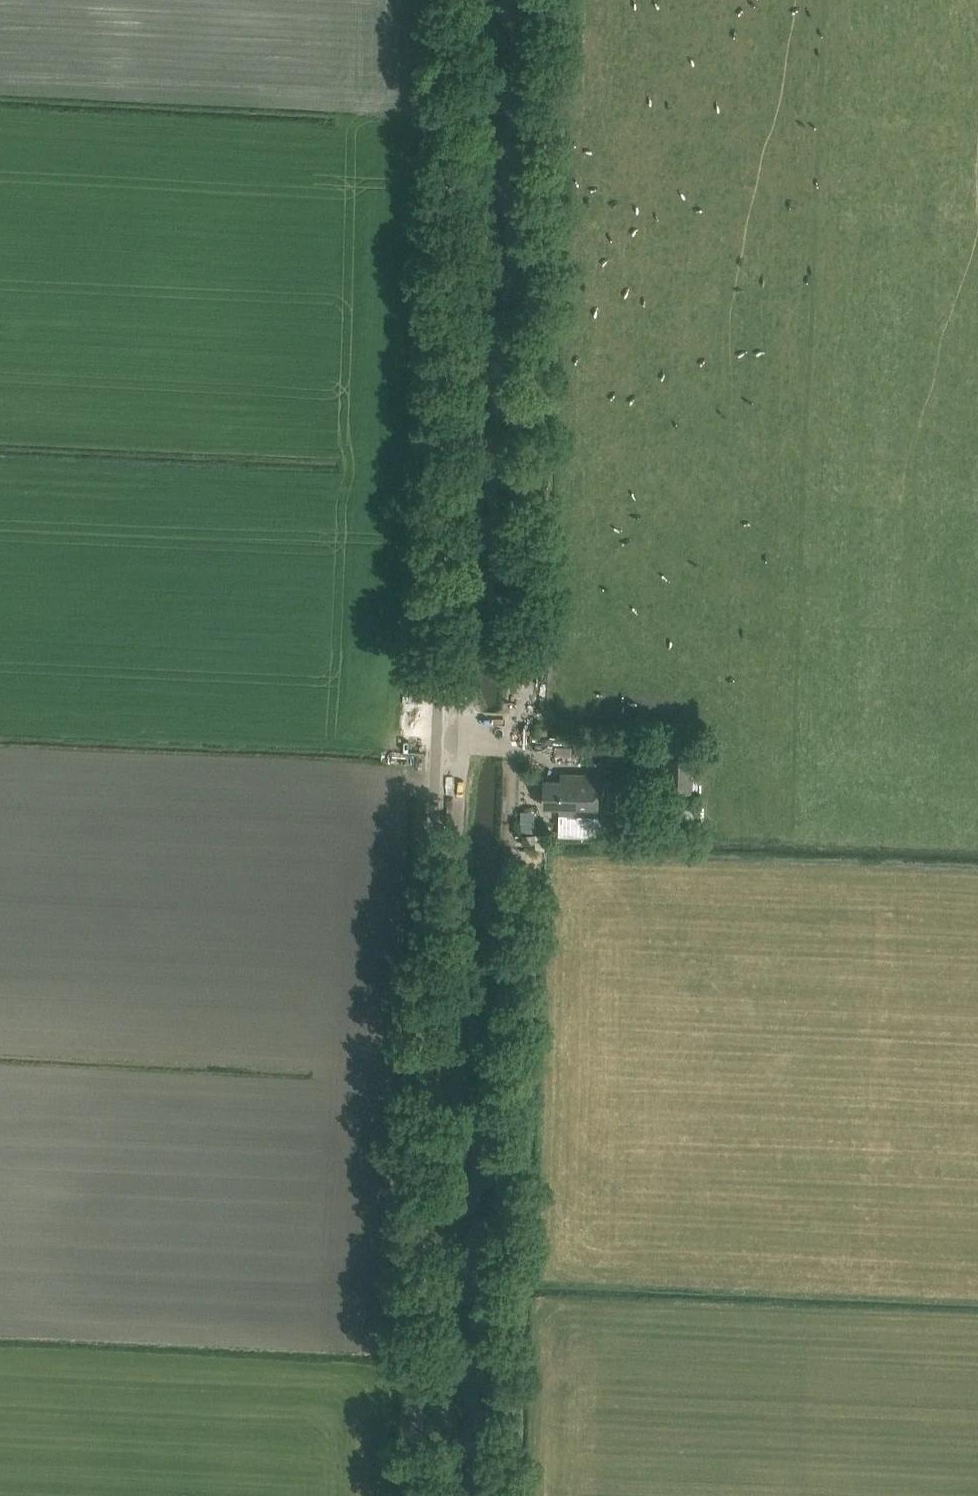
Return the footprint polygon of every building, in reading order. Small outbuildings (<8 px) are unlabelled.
[(692,791),(693,757),(667,757),(666,791),(692,791)] [(603,773),(604,793),(616,792),(615,772),(603,773)] [(546,805),(561,805),(561,812),(597,813),(598,774),(564,774),(563,780),(547,779),(546,805)] [(670,832),(695,832),(695,807),(670,807),(670,832)]
